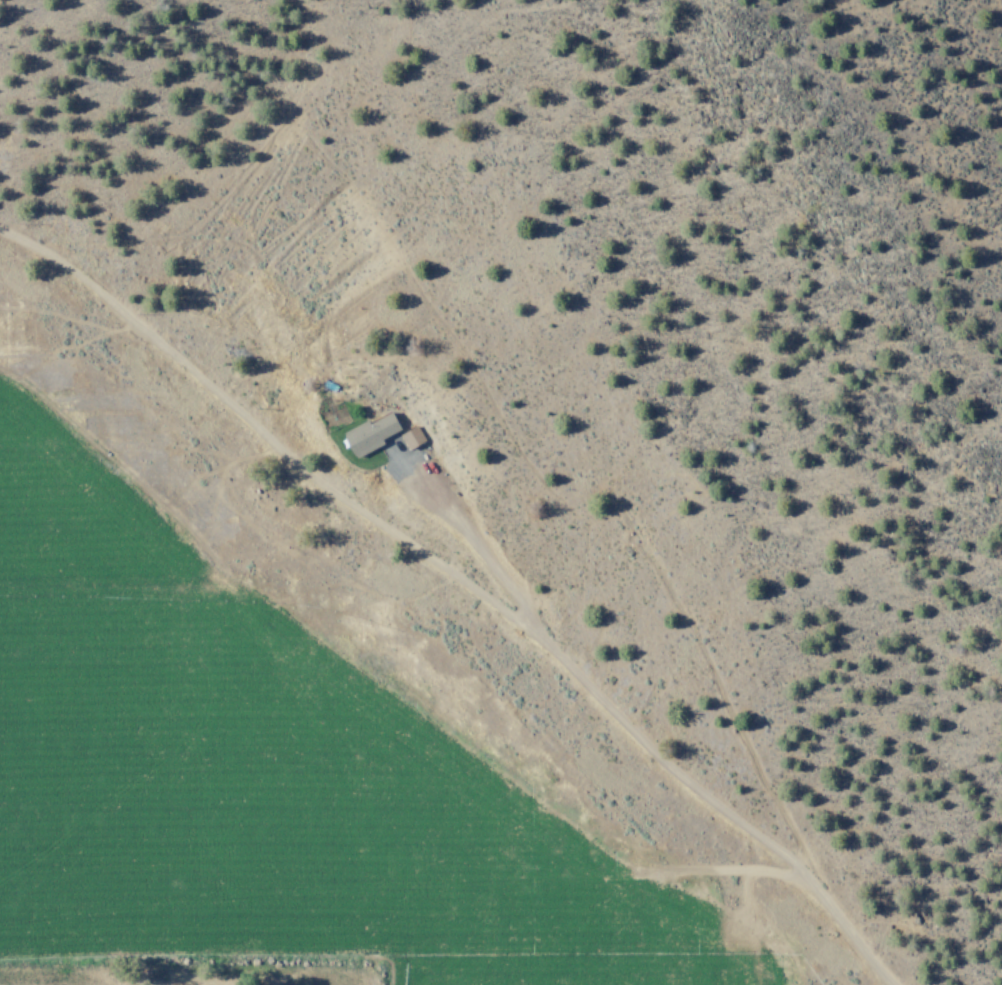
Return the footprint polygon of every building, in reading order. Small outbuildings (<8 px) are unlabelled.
[(351,459),(399,434),(389,414),(367,425),(365,422),(338,435),(351,459)] [(397,436),(406,452),(424,442),(415,427),(397,436)]
